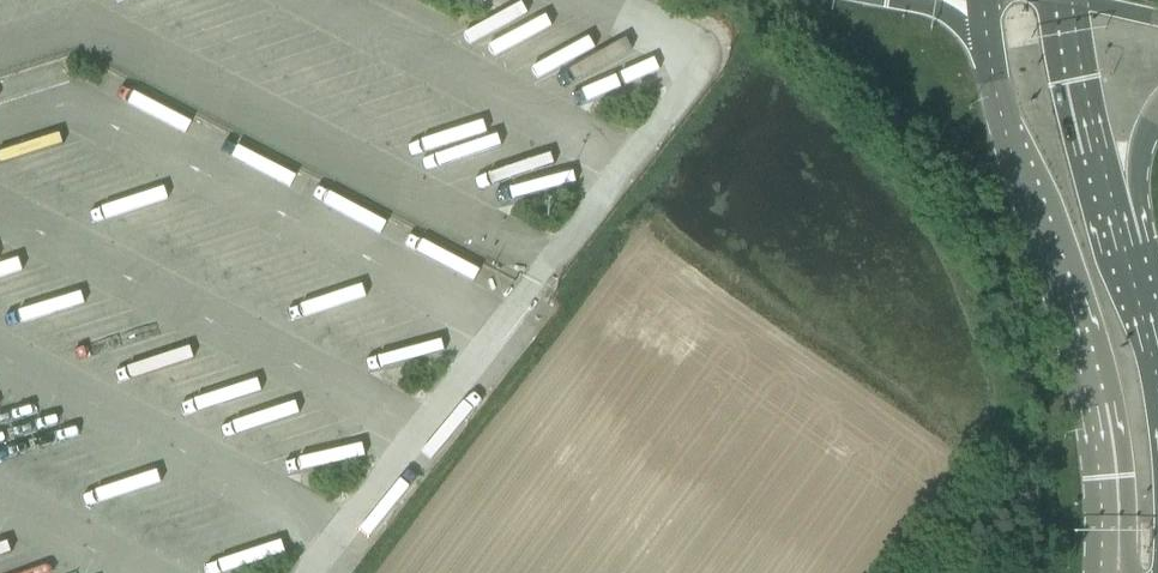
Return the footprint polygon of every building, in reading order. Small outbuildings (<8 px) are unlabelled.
[(4,158),(66,144),(63,132),(1,146),(4,158)] [(90,207),(151,187),(147,175),(86,195),(90,207)] [(388,366),(449,350),(446,339),(385,355),(388,366)] [(236,555),(239,566),(287,554),(285,543),(236,555)]
